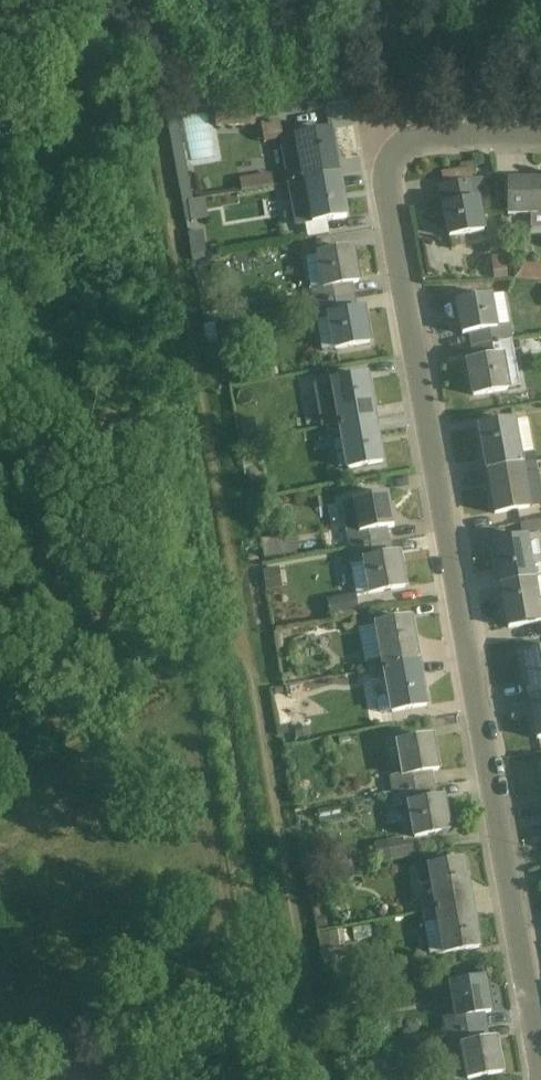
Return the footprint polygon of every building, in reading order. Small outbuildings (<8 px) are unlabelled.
[(208,161),(229,155),(213,100),(192,106),(208,161)] [(279,140),(286,181),(343,171),(335,130),(279,140)] [(296,230),(352,219),(343,171),(286,181),(296,230)] [(282,173),(252,180),(256,196),(286,189),(282,173)] [(450,237),(490,230),(481,179),(441,186),(450,237)] [(510,183),(510,217),(540,216),(540,183),(510,183)] [(266,239),(287,240),(288,227),(266,226),(266,239)] [(325,291),(366,284),(360,248),(319,255),(325,291)] [(505,279),(520,279),(520,255),(505,255),(505,279)] [(527,264),(527,281),(540,281),(540,265),(527,264)] [(460,333),(502,327),(497,297),(456,303),(460,333)] [(338,350),(377,341),(370,310),(331,319),(338,350)] [(475,403),(516,395),(508,355),(467,362),(475,403)] [(333,381),(341,426),(381,419),(373,374),(333,381)] [(349,472),(390,465),(381,419),(341,426),(349,472)] [(477,427),(486,472),(525,465),(517,420),(477,427)] [(494,518),(534,511),(525,465),(486,472),(494,518)] [(361,536),(400,529),(393,493),(355,500),(361,536)] [(493,544),(500,586),(540,580),(533,537),(493,544)] [(373,597),(411,590),(405,555),(366,562),(373,597)] [(540,625),(540,588),(540,580),(500,586),(507,630),(540,625)] [(368,591),(338,597),(342,617),(372,612),(368,591)] [(376,626),(385,671),(423,663),(413,618),(376,626)] [(528,698),(540,696),(540,651),(521,655),(528,698)] [(395,717),(433,709),(423,663),(385,671),(395,717)] [(540,739),(540,696),(528,698),(536,740),(540,739)] [(404,778),(445,771),(439,738),(398,745),(404,778)] [(416,841),(458,834),(452,798),(410,804),(416,841)] [(332,820),(355,818),(354,802),(331,804),(332,820)] [(406,862),(431,857),(428,839),(402,844),(406,862)] [(429,869),(439,913),(478,904),(468,861),(429,869)] [(449,958),(488,949),(478,904),(439,913),(449,958)] [(460,1022),(499,1014),(491,978),(453,986),(460,1022)] [(508,1075),(502,1039),(464,1046),(470,1079),(480,1079),(508,1075)]
